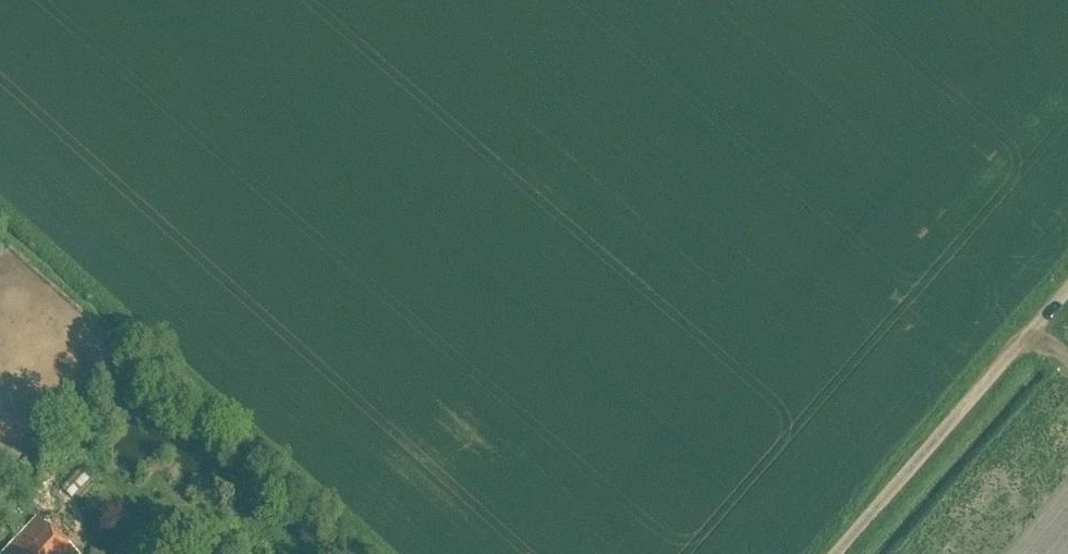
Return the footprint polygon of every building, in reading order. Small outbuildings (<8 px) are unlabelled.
[(11,251),(0,241),(0,263),(11,251)] [(39,521),(6,553),(76,553),(39,521)]
